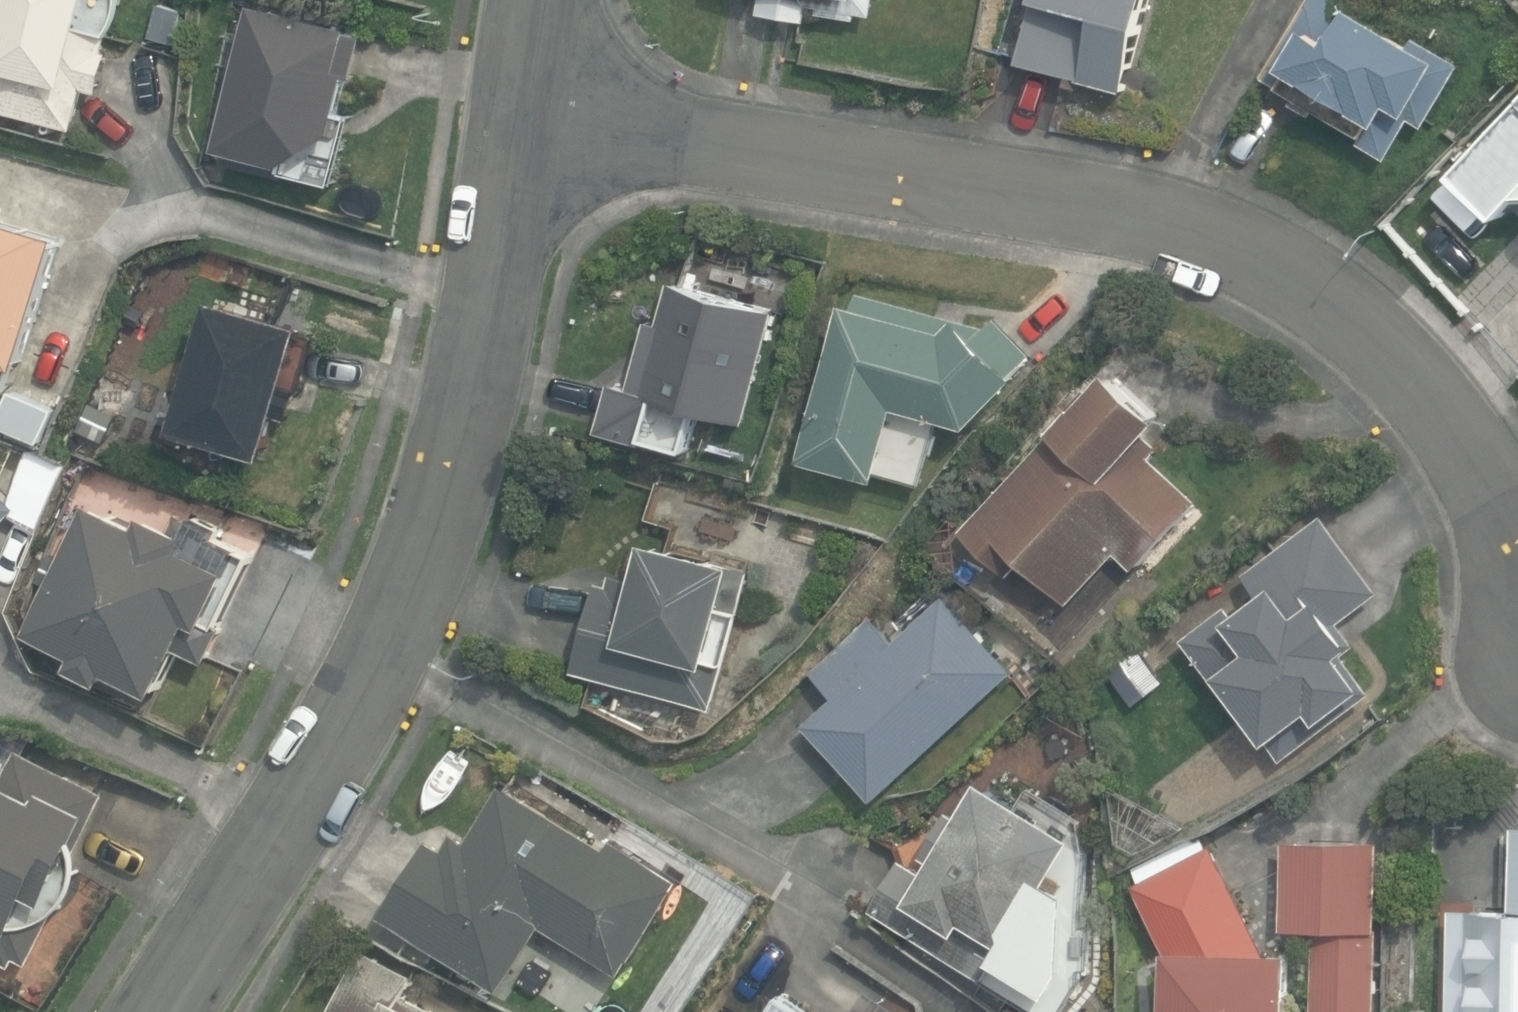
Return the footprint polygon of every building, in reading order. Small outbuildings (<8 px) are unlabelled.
[(78,129),(88,90),(102,94),(113,52),(107,51),(111,34),(114,35),(123,0),(16,0),(0,66),(0,110),(78,129)] [(859,20),(860,11),(876,14),(878,0),(767,0),(765,11),(810,18),(811,6),(830,10),(829,15),(859,20)] [(1125,91),(1149,0),(1037,0),(1021,64),(1125,91)] [(1390,154),(1413,116),(1428,123),(1462,63),(1342,0),(1310,0),(1266,77),(1390,154)] [(177,44),(186,9),(161,2),(151,37),(177,44)] [(289,171),(337,183),(354,114),(345,112),(354,76),(347,74),(358,29),(261,4),(225,148),(233,150),(230,161),(288,176),(289,171)] [(1458,173),(1466,189),(1487,208),(1504,214),(1517,200),(1517,110),(1458,173)] [(26,366),(65,235),(0,216),(0,358),(26,366)] [(601,431),(644,442),(656,397),(750,423),(780,308),(674,280),(663,323),(652,320),(634,389),(614,383),(601,431)] [(850,298),(809,451),(929,483),(945,422),(975,430),(1036,351),(994,316),(953,325),(850,298)] [(183,430),(272,456),(283,416),(293,419),(302,389),(294,386),(311,325),(220,299),(183,430)] [(1025,558),(1072,602),(1119,551),(1138,568),(1202,498),(1154,454),(1163,445),(1150,433),(1164,418),(1109,368),(962,528),(1011,574),(1025,558)] [(22,506),(0,485),(0,528),(22,506)] [(118,670),(164,693),(184,652),(212,664),(229,625),(223,623),(254,553),(243,548),(245,544),(180,514),(175,525),(151,514),(146,524),(97,501),(35,631),(83,653),(77,666),(111,683),(118,670)] [(1255,720),(1282,755),(1372,685),(1347,653),(1358,644),(1341,622),(1383,590),(1324,513),(1247,572),(1264,594),(1237,615),(1228,603),(1184,637),(1250,724),(1255,720)] [(577,671),(718,708),(754,569),(650,542),(640,580),(613,573),(610,584),(600,581),(577,671)] [(807,726),(876,801),(1018,671),(948,595),(897,642),(872,615),(812,670),(837,698),(807,726)] [(1135,704),(1164,683),(1134,642),(1106,663),(1135,704)] [(17,964),(20,956),(33,962),(58,911),(72,895),(80,879),(80,852),(109,793),(19,749),(6,778),(0,775),(0,956),(17,964)] [(1052,1011),(1067,1011),(1095,963),(1097,921),(1089,920),(1092,851),(1085,819),(1032,788),(1025,801),(983,776),(959,815),(948,809),(921,855),(935,864),(928,875),(904,860),(874,910),(988,977),(999,956),(1013,964),(1003,983),(1052,1011)] [(385,915),(505,990),(545,926),(623,974),(682,878),(616,838),(609,849),(504,784),(468,842),(455,833),(445,849),(431,840),(385,915)] [(1287,844),(1284,927),(1320,929),(1317,1011),(1382,1011),(1389,848),(1287,844)] [(1298,951),(1269,950),(1216,845),(1133,885),(1174,961),(1171,1011),(1296,1011),(1298,951)] [(1454,910),(1452,1011),(1517,1011),(1517,911),(1454,910)] [(405,999),(418,974),(367,947),(333,1011),(429,1011),(405,999)] [(782,995),(771,1011),(808,1011),(782,995)]
